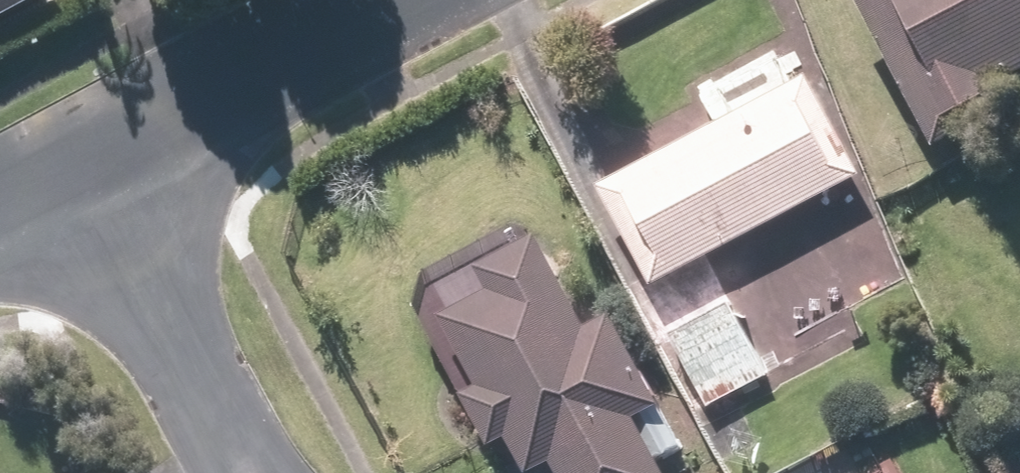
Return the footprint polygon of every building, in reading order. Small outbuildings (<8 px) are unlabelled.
[(35,0),(0,0),(0,19),(35,0)] [(940,143),(1019,102),(1019,0),(866,0),(940,143)] [(601,186),(653,282),(864,168),(812,72),(601,186)] [(449,312),(484,383),(468,391),(494,444),(511,436),(528,471),(554,458),(561,472),(669,472),(641,416),(665,404),(618,310),(591,323),(546,232),(484,262),(497,288),(449,312)] [(731,301),(673,330),(711,407),(770,378),(731,301)]
